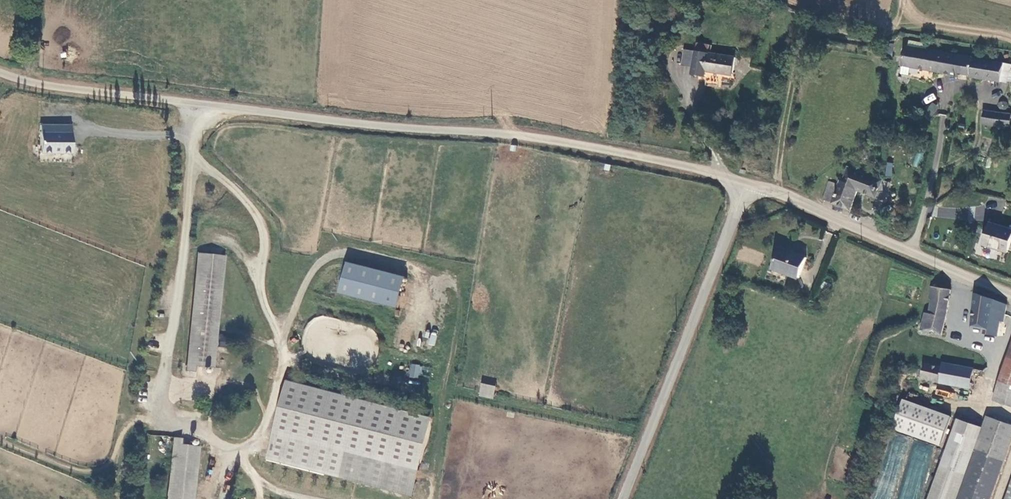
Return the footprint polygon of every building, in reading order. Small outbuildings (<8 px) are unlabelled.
[(697,73),(710,75),(711,71),(735,73),(737,55),(712,52),(713,44),(700,42),(699,52),(698,66),(697,73)] [(1005,61),(907,45),(904,65),(1010,80),(1010,77),(1010,69),(1004,68),(1005,61)] [(698,66),(699,52),(689,50),(687,65),(698,66)] [(926,104),(936,98),(933,93),(923,98),(926,104)] [(1006,100),(1003,100),(1001,102),(1001,104),(1001,107),(1003,109),(1008,110),(1010,109),(1010,105),(1009,102),(1006,100)] [(985,122),(1010,127),(1010,112),(987,109),(985,122)] [(75,124),(41,123),(40,154),(74,155),(75,124)] [(881,177),(846,165),(843,177),(840,177),(837,186),(829,184),(824,200),(851,210),(858,190),(883,198),(887,187),(879,185),(881,177)] [(983,222),(985,207),(969,205),(968,220),(983,222)] [(1006,249),(1009,227),(983,223),(980,245),(1006,249)] [(800,278),(807,257),(780,247),(773,269),(800,278)] [(223,256),(198,253),(187,366),(186,366),(185,373),(194,373),(195,367),(212,368),(223,256)] [(336,293),(395,308),(404,276),(344,261),(336,293)] [(945,335),(952,290),(932,287),(930,303),(934,303),(932,315),(926,314),(923,331),(945,335)] [(1006,318),(1008,300),(976,294),(973,325),(987,327),(987,332),(996,333),(998,317),(1006,318)] [(431,332),(428,344),(434,346),(437,333),(431,332)] [(973,386),(975,373),(979,352),(966,350),(967,346),(954,344),(951,363),(945,362),(945,367),(925,364),(923,375),(955,380),(955,383),(973,386)] [(994,398),(1010,404),(1010,344),(994,398)] [(989,353),(979,352),(975,373),(985,375),(989,353)] [(419,379),(422,366),(410,364),(408,377),(419,379)] [(900,375),(911,377),(912,370),(901,368),(900,375)] [(481,382),(495,385),(496,379),(483,376),(481,382)] [(282,381),(264,462),(412,495),(430,415),(282,381)] [(481,383),(478,396),(493,399),(495,386),(481,383)] [(890,429),(939,446),(949,416),(900,398),(890,429)] [(983,428),(975,452),(963,448),(971,424),(958,419),(932,498),(992,498),(1010,445),(1010,424),(988,416),(983,428)] [(971,424),(963,448),(975,452),(983,428),(971,424)] [(882,468),(902,473),(911,438),(891,433),(882,468)] [(172,438),(171,445),(173,445),(167,498),(191,498),(196,447),(180,446),(181,439),(172,438)]
